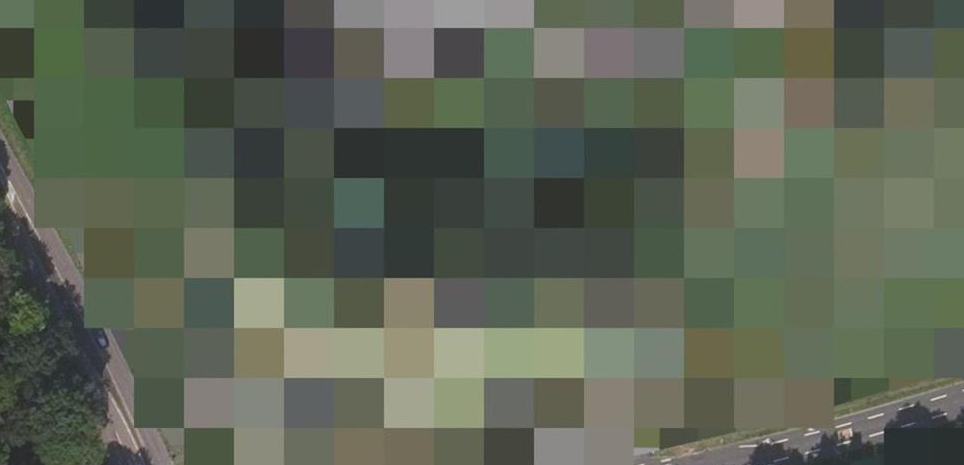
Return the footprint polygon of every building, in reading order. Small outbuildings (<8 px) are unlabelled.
[(318,0),(261,0),(327,91),(364,64),(318,0)] [(485,81),(462,47),(362,114),(385,148),(485,81)]
